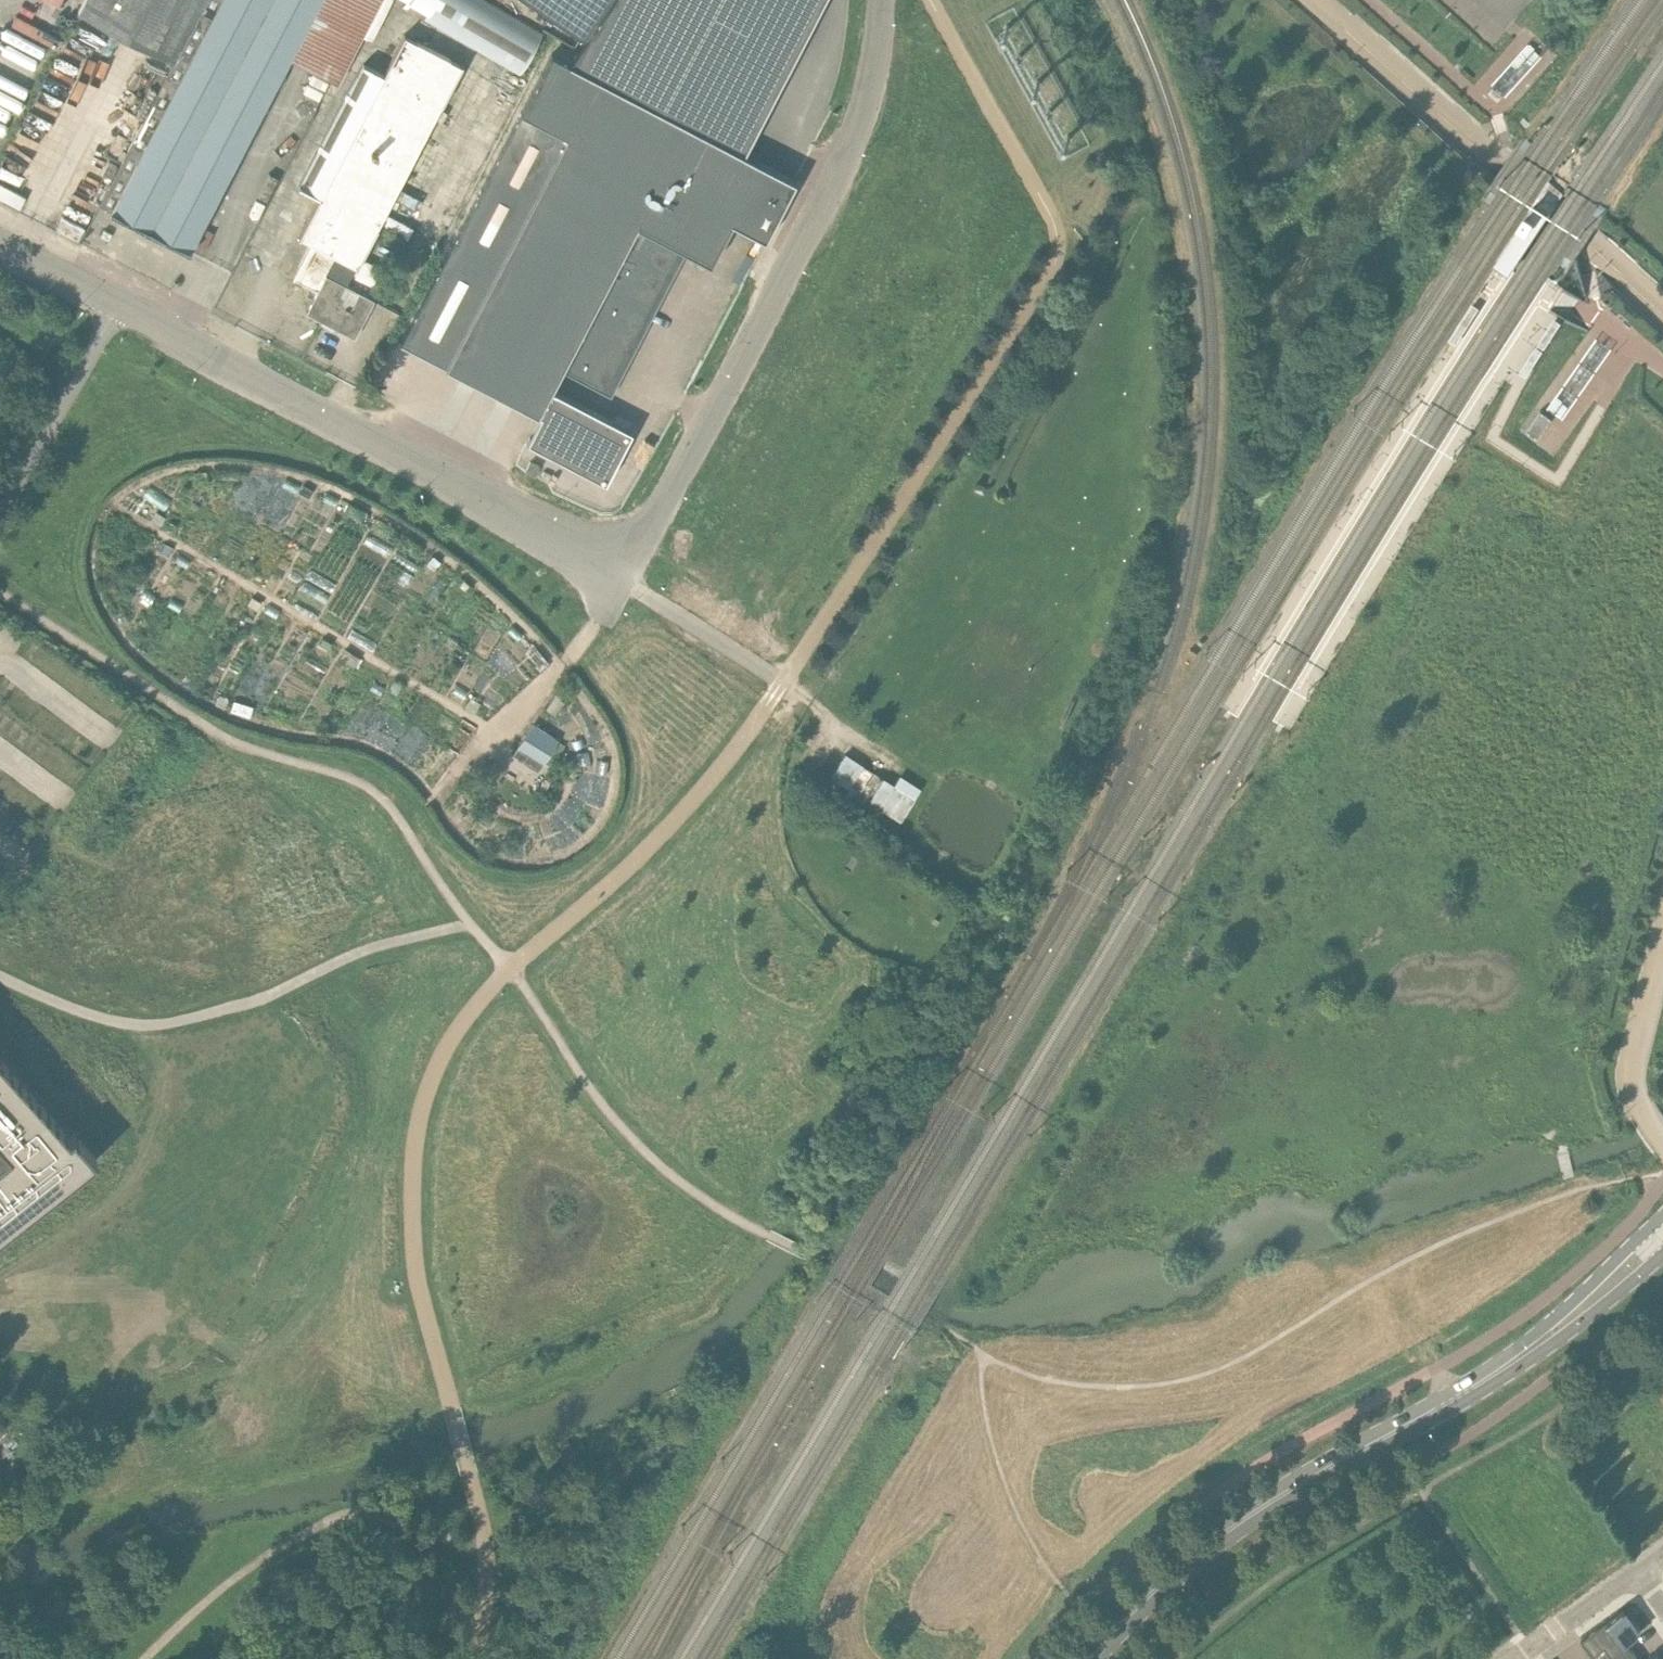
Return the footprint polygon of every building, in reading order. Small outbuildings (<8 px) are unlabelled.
[(207,0),(84,0),(78,13),(174,63),(207,0)] [(174,63),(99,206),(189,253),(317,0),(207,0),(174,63)] [(401,344),(538,416),(551,390),(562,367),(610,393),(685,247),(711,260),(730,222),(765,240),(795,182),(745,156),(824,0),(618,0),(581,54),(572,67),(568,65),(573,55),(555,46),(550,56),(401,344)] [(582,37),(607,0),(529,0),(582,37)] [(374,300),(347,287),(378,228),(377,228),(441,106),(442,106),(463,66),(461,65),(460,66),(405,38),(406,36),(404,35),(383,75),(396,82),(332,204),(319,197),(298,237),(318,247),(299,283),(316,292),(305,314),(354,339),(374,300)] [(1550,216),(1535,206),(1498,262),(1513,272),(1550,216)] [(103,236),(110,240),(114,233),(106,229),(103,236)] [(551,390),(538,416),(541,417),(527,442),(605,483),(631,432),(551,390)] [(1553,419),(1541,411),(1527,431),(1538,440),(1553,419)] [(529,463),(525,473),(535,477),(539,467),(529,463)] [(520,748),(542,762),(551,767),(564,746),(555,740),(533,726),(520,748)] [(833,774),(904,817),(923,785),(901,772),(896,780),(847,751),(833,774)] [(97,1160),(73,1133),(69,1137),(0,1059),(0,1144),(9,1154),(0,1160),(0,1236),(97,1160)] [(1466,1612),(1474,1623),(1480,1619),(1472,1608),(1466,1612)] [(1584,1640),(1596,1655),(1607,1647),(1615,1658),(1628,1658),(1636,1653),(1629,1642),(1644,1631),(1628,1610),(1626,1612),(1625,1610),(1584,1640)]
